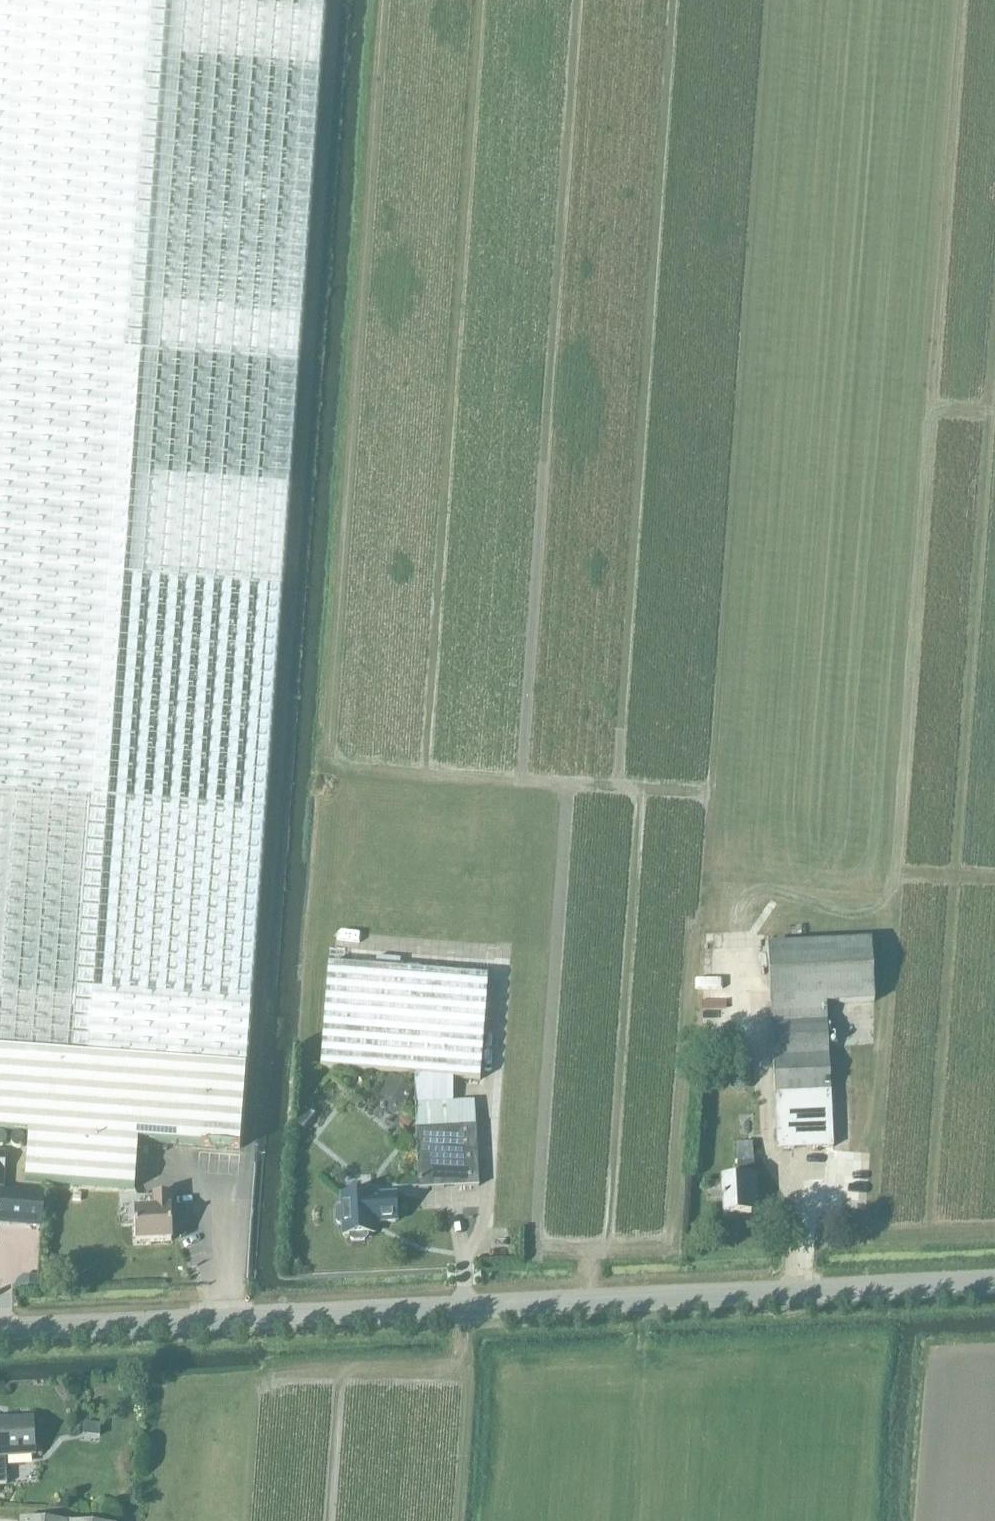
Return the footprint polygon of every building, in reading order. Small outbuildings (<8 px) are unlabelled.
[(246,1068),(325,0),(0,0),(0,1049),(246,1068)] [(778,1149),(833,1147),(827,1003),(875,1001),(873,942),(769,947),(778,1149)] [(329,964),(321,1068),(480,1080),(488,976),(329,964)] [(0,1049),(0,1131),(29,1133),(26,1181),(135,1189),(139,1141),(240,1149),(246,1068),(0,1049)] [(402,1110),(412,1089),(389,1078),(379,1099),(402,1110)] [(419,1189),(479,1186),(475,1102),(415,1105),(419,1189)] [(739,1178),(722,1179),(724,1218),(751,1217),(751,1204),(756,1203),(753,1162),(737,1163),(739,1178)] [(852,1190),(857,1171),(845,1169),(840,1187),(852,1190)] [(43,1222),(45,1190),(0,1187),(0,1219),(43,1222)] [(374,1234),(374,1222),(397,1221),(395,1194),(372,1195),(372,1193),(341,1195),(342,1207),(339,1207),(336,1210),(337,1221),(339,1224),(343,1223),(343,1235),(350,1235),(351,1238),(353,1241),(365,1240),(368,1237),(367,1234),(374,1234)] [(154,1195),(155,1207),(134,1208),(136,1241),(173,1239),(170,1194),(154,1195)] [(0,1422),(0,1484),(8,1484),(6,1458),(38,1457),(37,1421),(0,1422)]
